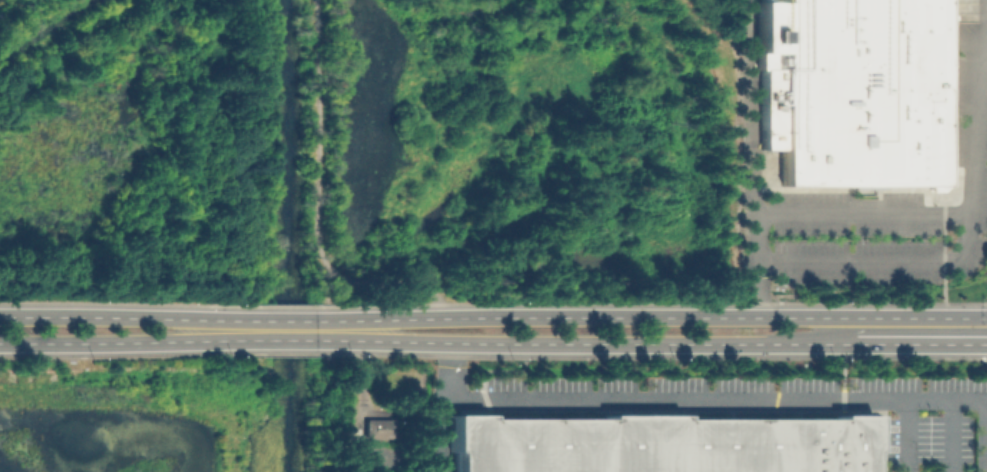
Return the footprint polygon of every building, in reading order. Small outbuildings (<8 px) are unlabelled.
[(784,189),(786,0),(945,0),(943,190),(784,189)] [(785,71),(785,149),(762,149),(762,70),(785,71)] [(873,417),(873,471),(452,471),(451,415),(873,417)] [(363,437),(392,438),(392,419),(364,418),(363,437)]
